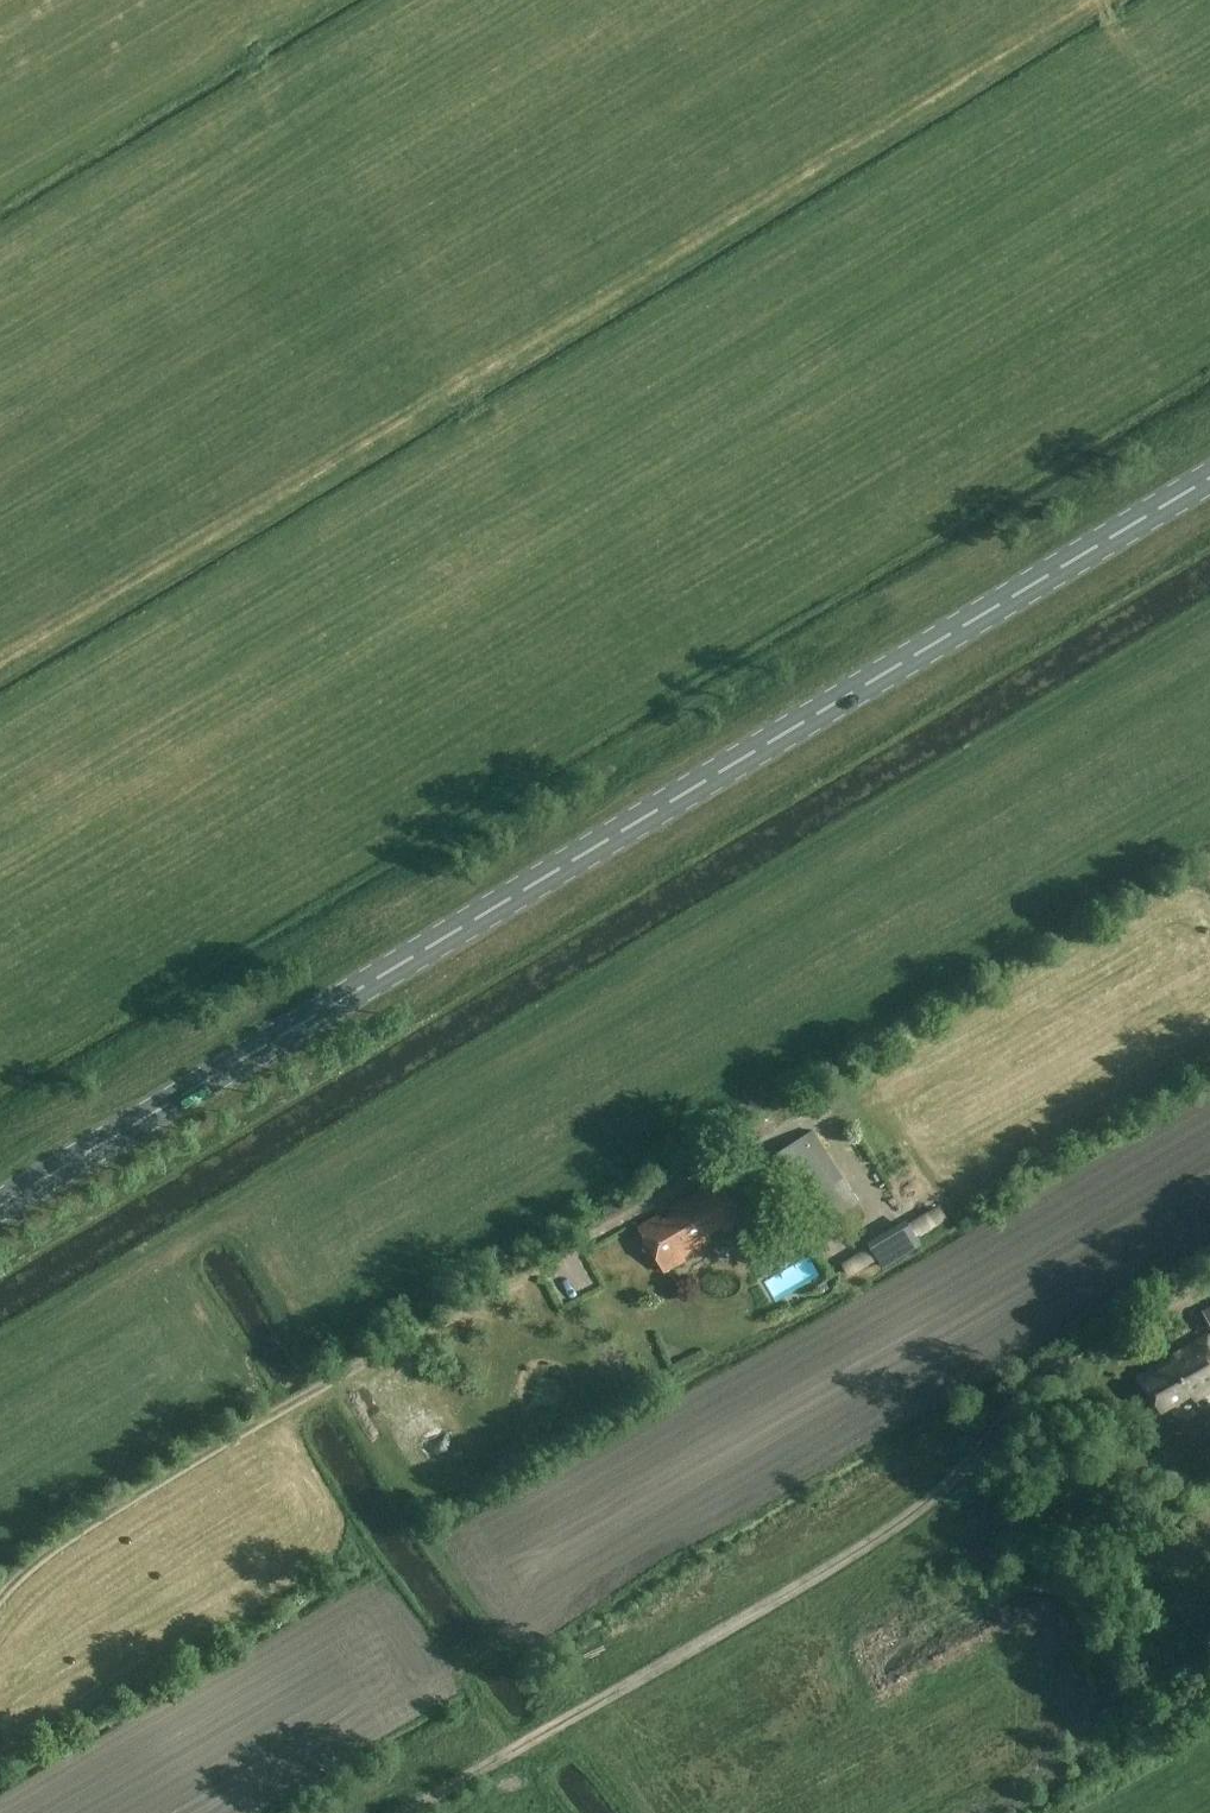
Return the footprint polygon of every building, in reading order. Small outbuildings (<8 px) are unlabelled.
[(847,1210),(802,1137),(770,1157),(816,1229),(847,1210)] [(721,1226),(724,1232),(754,1214),(729,1173),(669,1208),(673,1215),(661,1222),(657,1215),(637,1227),(663,1272),(683,1260),(681,1257),(710,1240),(708,1235),(721,1226)] [(792,1250),(814,1235),(804,1220),(782,1234),(792,1250)] [(770,1273),(779,1298),(821,1281),(812,1257),(770,1273)] [(1209,1391),(1209,1340),(1207,1335),(1169,1357),(1172,1363),(1142,1381),(1160,1411),(1190,1394),(1194,1400),(1209,1391)] [(1132,1399),(1140,1423),(1156,1417),(1148,1393),(1132,1399)]
